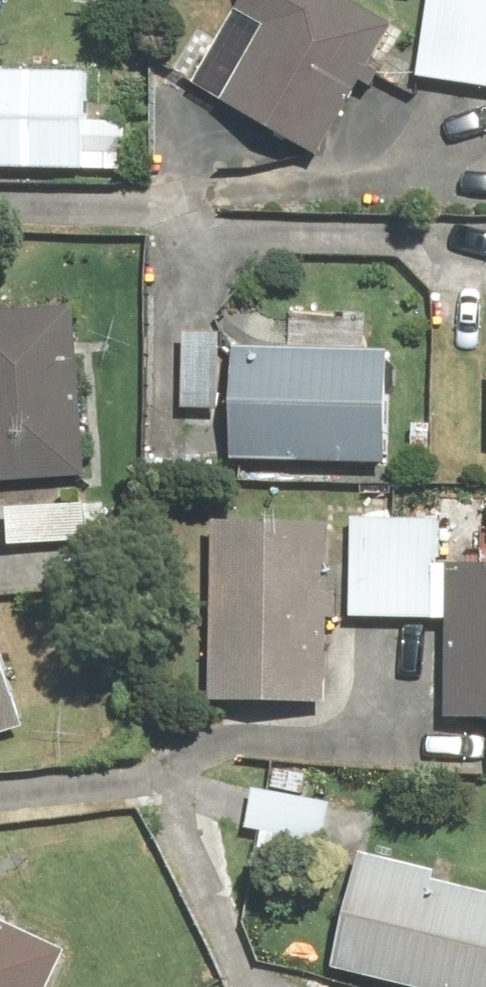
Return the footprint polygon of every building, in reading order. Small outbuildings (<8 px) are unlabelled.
[(358,0),(255,0),(244,21),(256,28),(221,90),(335,153),(406,26),(358,0)] [(424,76),(485,82),(485,0),(432,0),(424,76)] [(99,67),(0,59),(0,167),(146,179),(150,123),(95,118),(99,67)] [(89,479),(81,312),(0,316),(0,484),(89,479)] [(239,317),(239,342),(236,460),(252,460),(251,477),(307,479),(307,462),(394,465),(397,346),(287,344),(288,319),(239,317)] [(358,613),(456,618),(450,709),(485,712),(485,558),(468,557),(467,564),(447,563),(449,518),(364,513),(358,613)] [(337,617),(345,617),(346,591),(338,591),(341,520),(224,516),(219,641),(240,642),(238,697),(334,701),(336,653),(336,648),(337,617)] [(0,615),(0,747),(44,730),(0,615)] [(365,862),(342,972),(411,986),(485,986),(485,887),(365,862)] [(0,912),(0,986),(69,986),(85,955),(0,912)]
